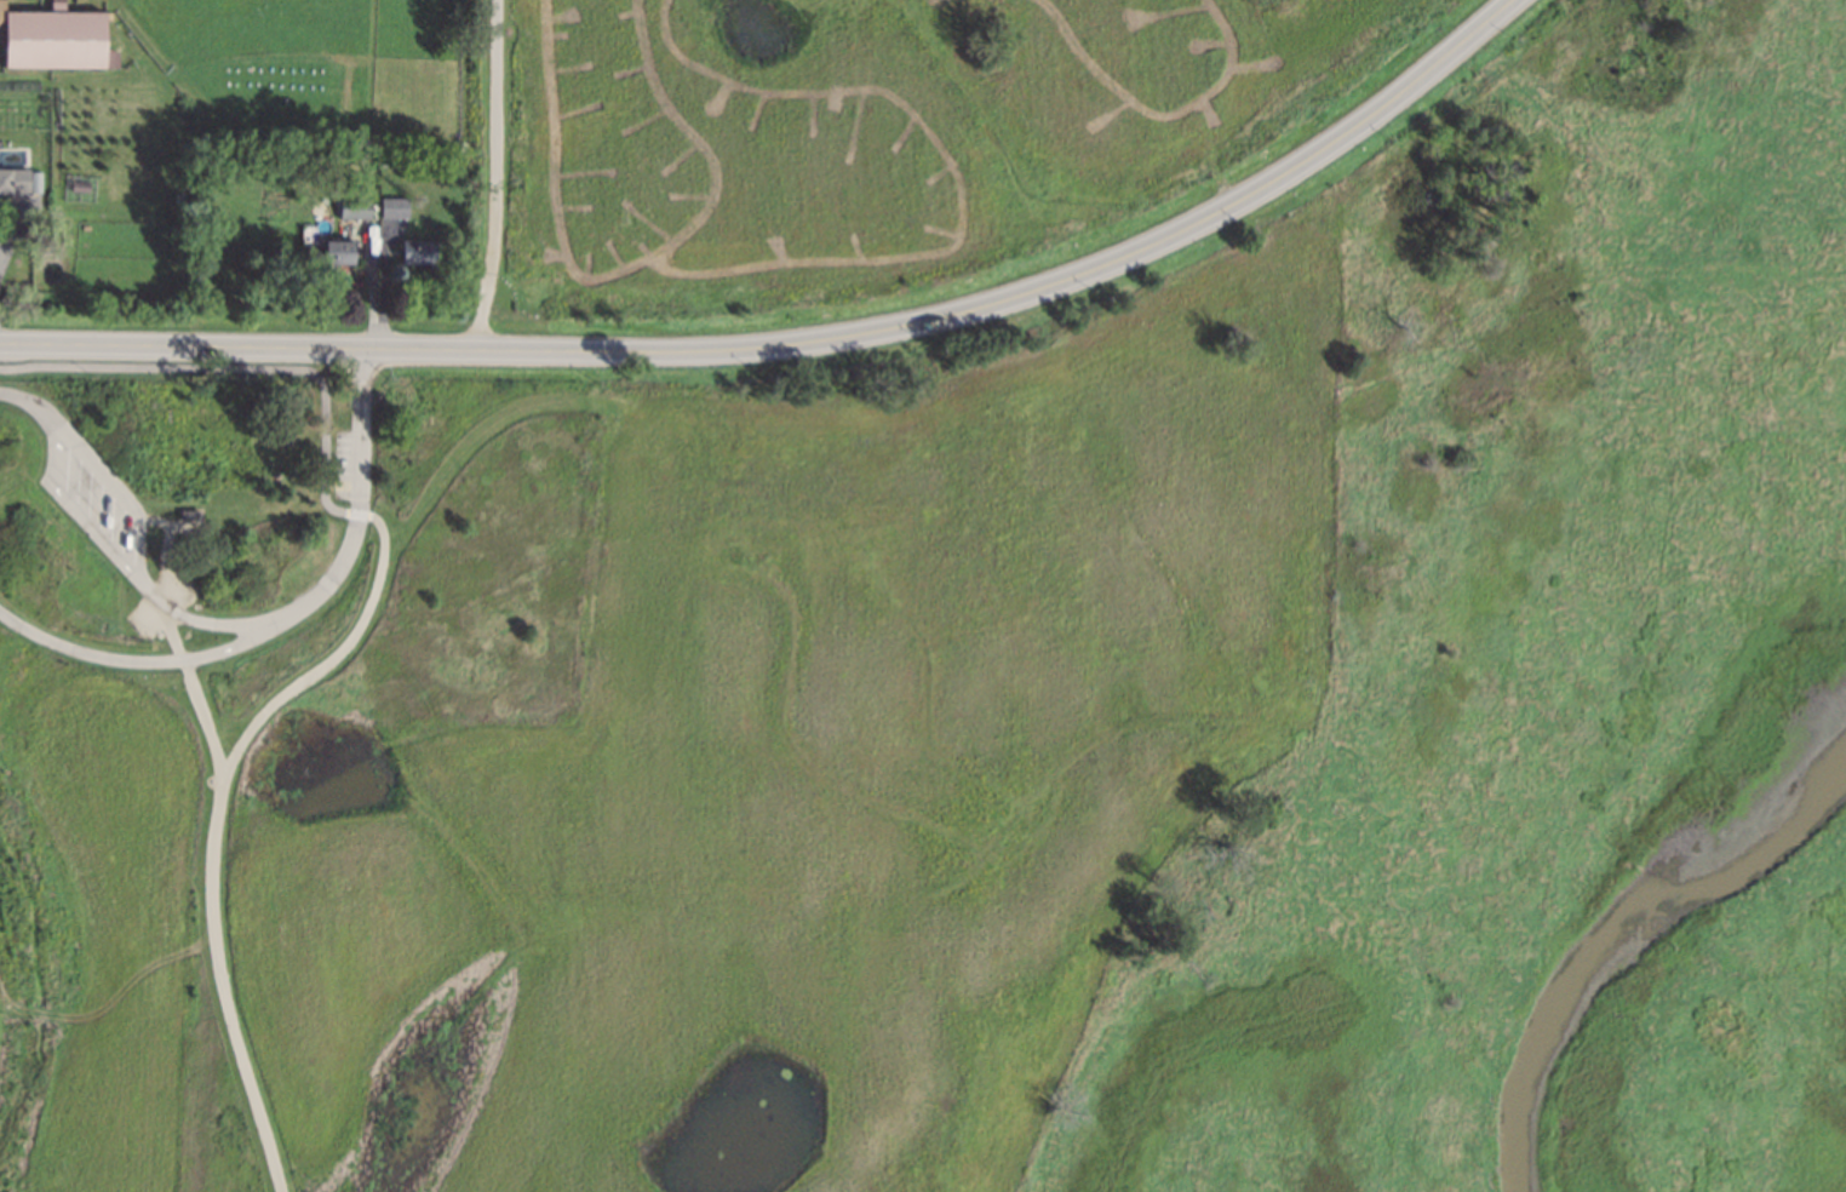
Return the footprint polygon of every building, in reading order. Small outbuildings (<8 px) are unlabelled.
[(5,40),(0,40),(0,10),(110,10),(109,69),(4,68),(5,40)] [(43,169),(0,169),(0,193),(43,193),(43,169)] [(407,199),(383,198),(383,216),(407,216),(407,199)] [(356,241),(325,240),(325,264),(356,264),(356,241)] [(404,264),(434,264),(434,240),(404,240),(404,264)]
